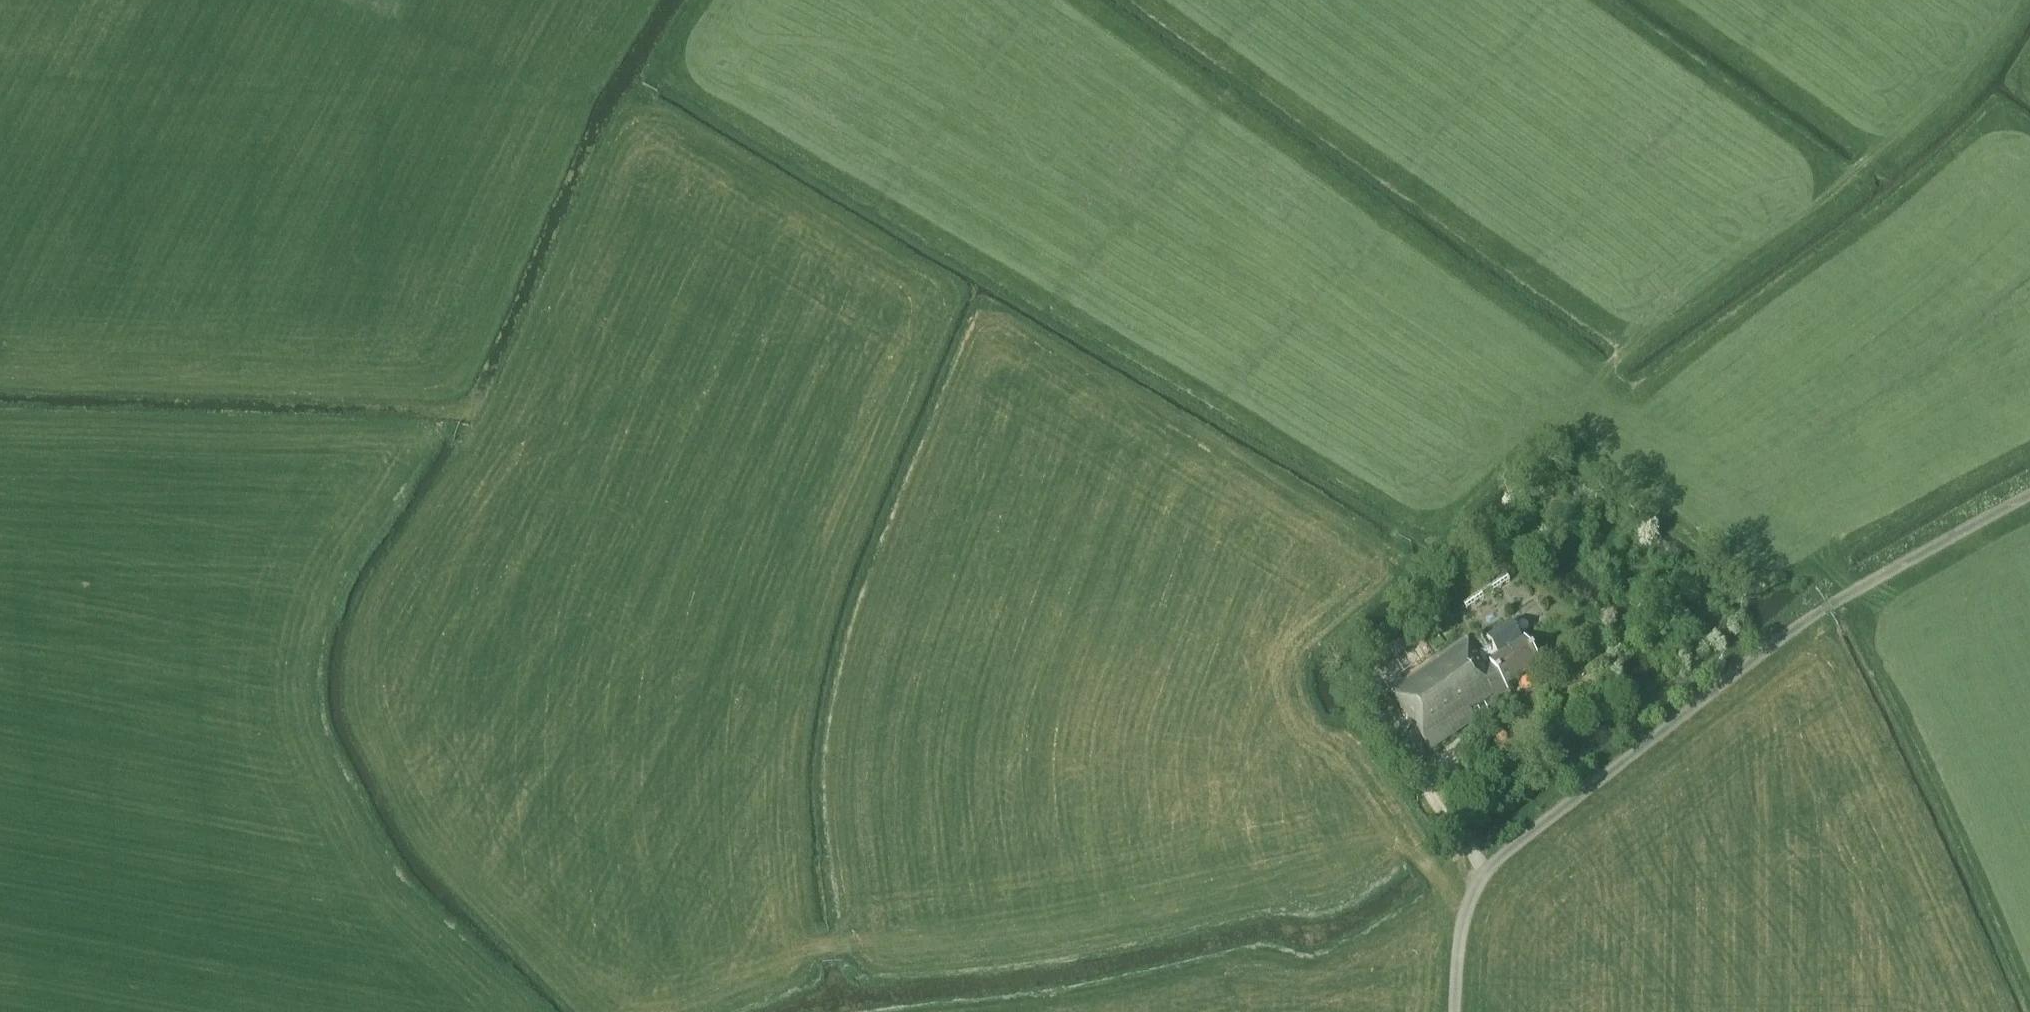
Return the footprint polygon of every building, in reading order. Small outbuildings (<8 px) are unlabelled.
[(1477,656),(1465,639),(1436,659),(1417,632),(1369,665),(1431,753),(1479,719),(1475,714),(1486,706),(1488,709),(1497,703),(1495,700),(1497,699),(1508,691),(1504,686),(1538,661),(1522,639),(1511,623),(1487,640),(1484,636),(1476,642),(1483,652),(1477,656)]
